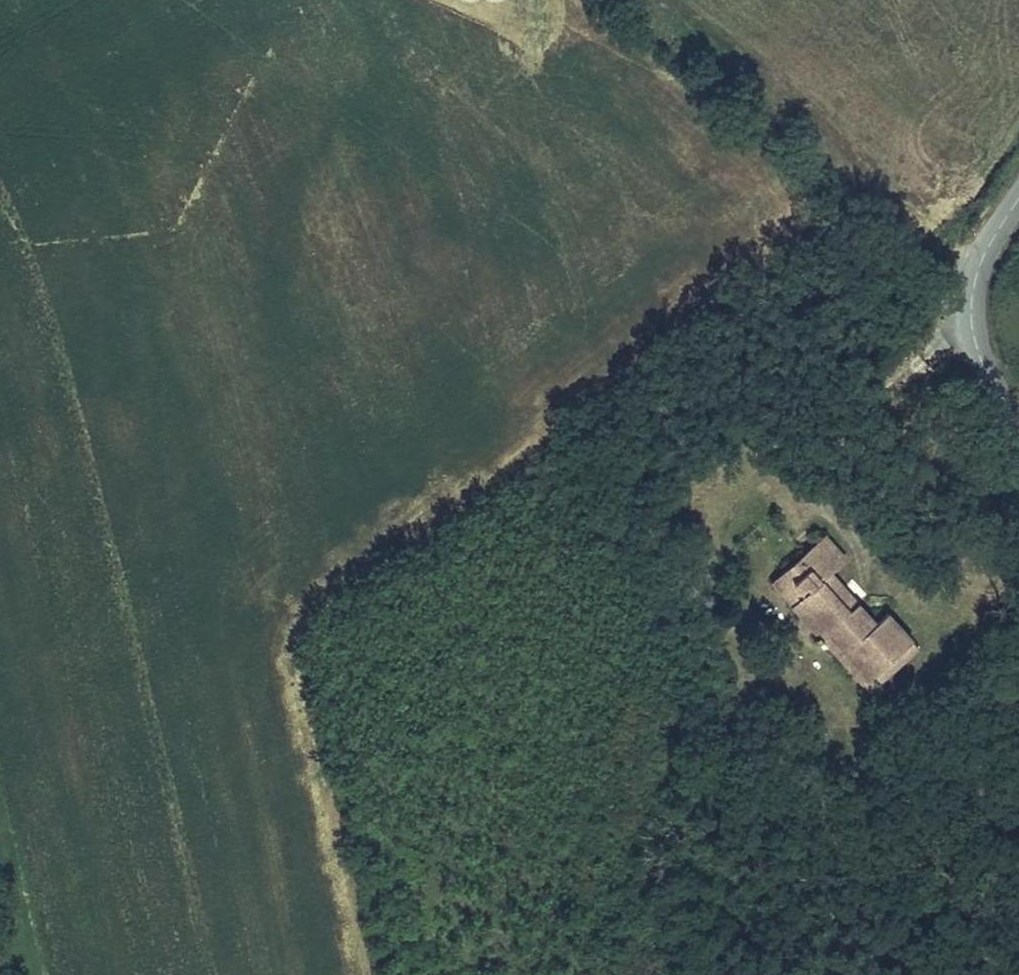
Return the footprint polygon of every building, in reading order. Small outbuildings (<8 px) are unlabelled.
[(835,529),(790,570),(812,597),(800,607),(835,649),(846,639),(876,674),(918,637),(897,612),(886,622),(869,601),(858,611),(832,577),(842,568),(856,556),(835,529)] [(869,601),(842,568),(832,577),(858,611),(869,601)] [(812,597),(790,570),(778,581),(800,607),(812,597)] [(846,639),(835,649),(876,698),(929,650),(918,637),(876,674),(846,639)]
